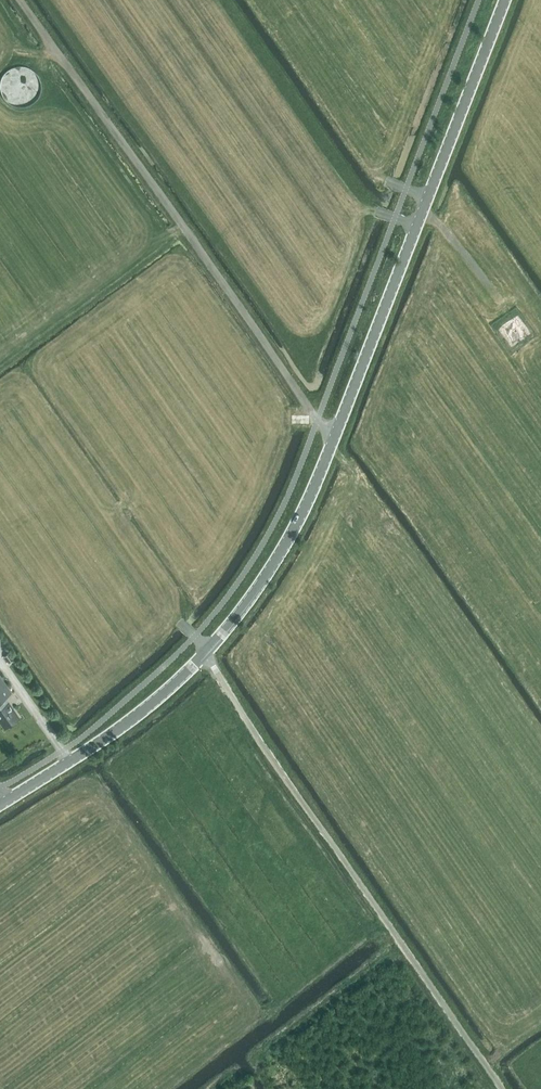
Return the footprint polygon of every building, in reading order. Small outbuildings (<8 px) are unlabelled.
[(32,70),(30,69),(28,68),(26,67),(25,67),(23,67),(21,66),(19,66),(18,67),(16,67),(14,67),(13,68),(12,68),(11,69),(9,70),(8,71),(6,72),(5,73),(4,74),(3,75),(2,77),(2,78),(1,80),(0,82),(0,83),(0,84),(0,91),(0,92),(1,94),(1,95),(2,96),(2,97),(3,98),(4,99),(5,101),(6,102),(7,103),(9,105),(11,106),(14,107),(16,107),(17,107),(18,108),(21,108),(23,108),(24,107),(26,107),(27,106),(30,105),(31,105),(32,104),(34,102),(35,101),(36,100),(37,99),(38,97),(39,96),(39,95),(40,94),(40,92),(41,91),(41,89),(41,88),(41,86),(41,84),(41,83),(40,81),(39,79),(39,78),(38,77),(37,75),(36,74),(36,73),(35,73),(34,71),(32,70)] [(9,653),(4,656),(8,663),(14,660),(9,653)] [(8,702),(9,701),(6,696),(11,693),(0,677),(0,721),(4,727),(19,717),(8,702)]
